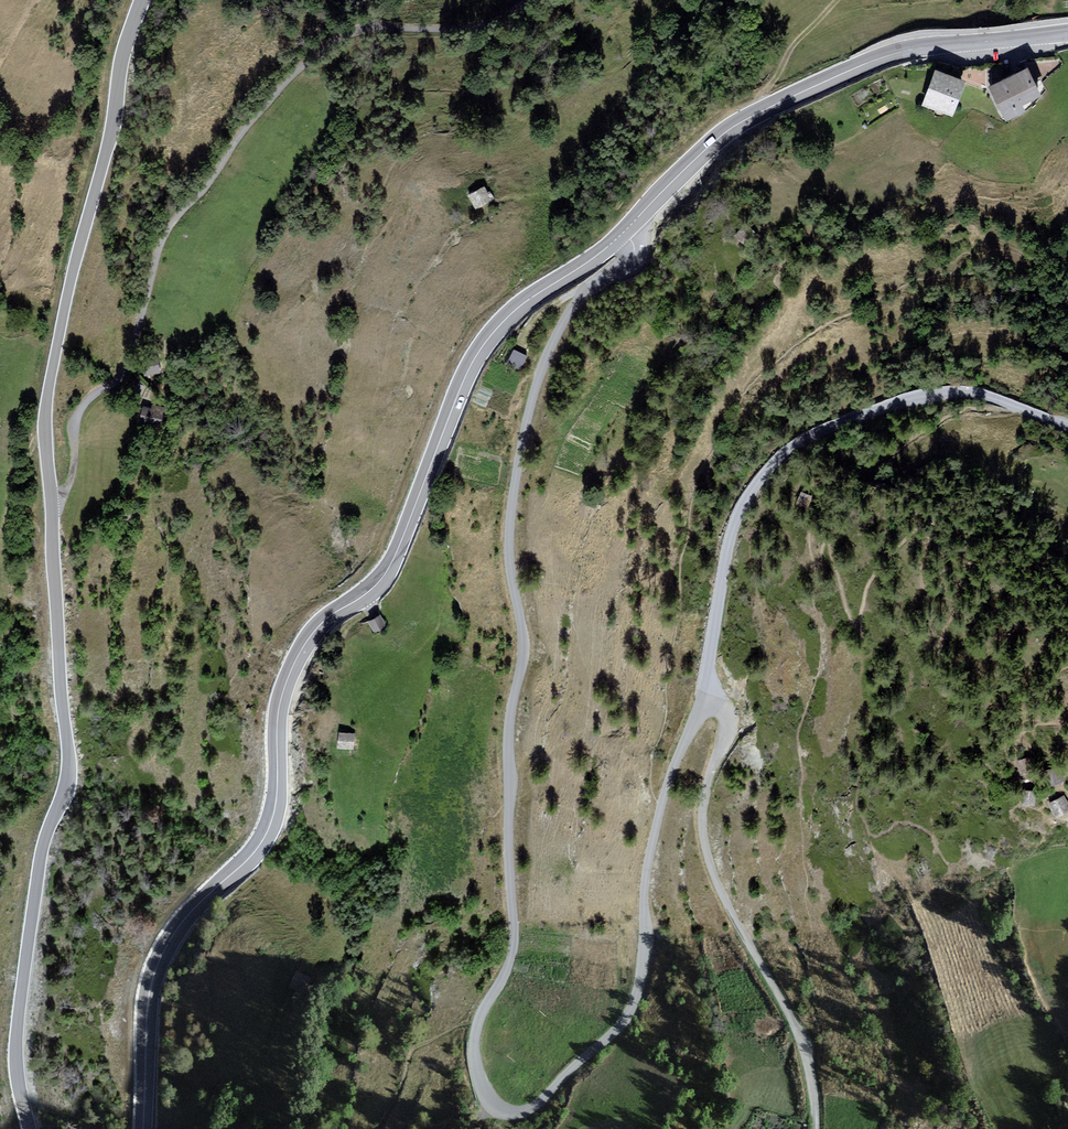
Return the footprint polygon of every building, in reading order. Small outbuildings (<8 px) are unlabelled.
[(1029,71),(992,89),(1007,119),(1023,111),(1020,105),(1041,95),(1029,71)] [(964,85),(937,76),(927,106),(954,114),(964,85)] [(468,190),(476,207),(493,198),(485,181),(468,190)] [(513,346),(508,358),(523,364),(528,353),(513,346)] [(144,363),(145,377),(161,375),(159,361),(144,363)] [(184,378),(169,385),(176,400),(190,394),(184,378)] [(167,415),(145,409),(142,422),(163,428),(167,415)] [(801,483),(796,494),(808,498),(812,487),(801,483)] [(381,614),(367,620),(375,637),(388,630),(381,614)] [(337,733),(336,751),(352,752),(354,735),(337,733)] [(1023,772),(1039,769),(1036,754),(1020,758),(1023,772)] [(1045,774),(1050,785),(1064,780),(1060,768),(1045,774)] [(1022,803),(1037,803),(1036,790),(1022,790),(1022,803)] [(1051,803),(1059,818),(1067,813),(1067,800),(1066,795),(1051,803)] [(296,975),(289,991),(302,996),(309,981),(296,975)]
